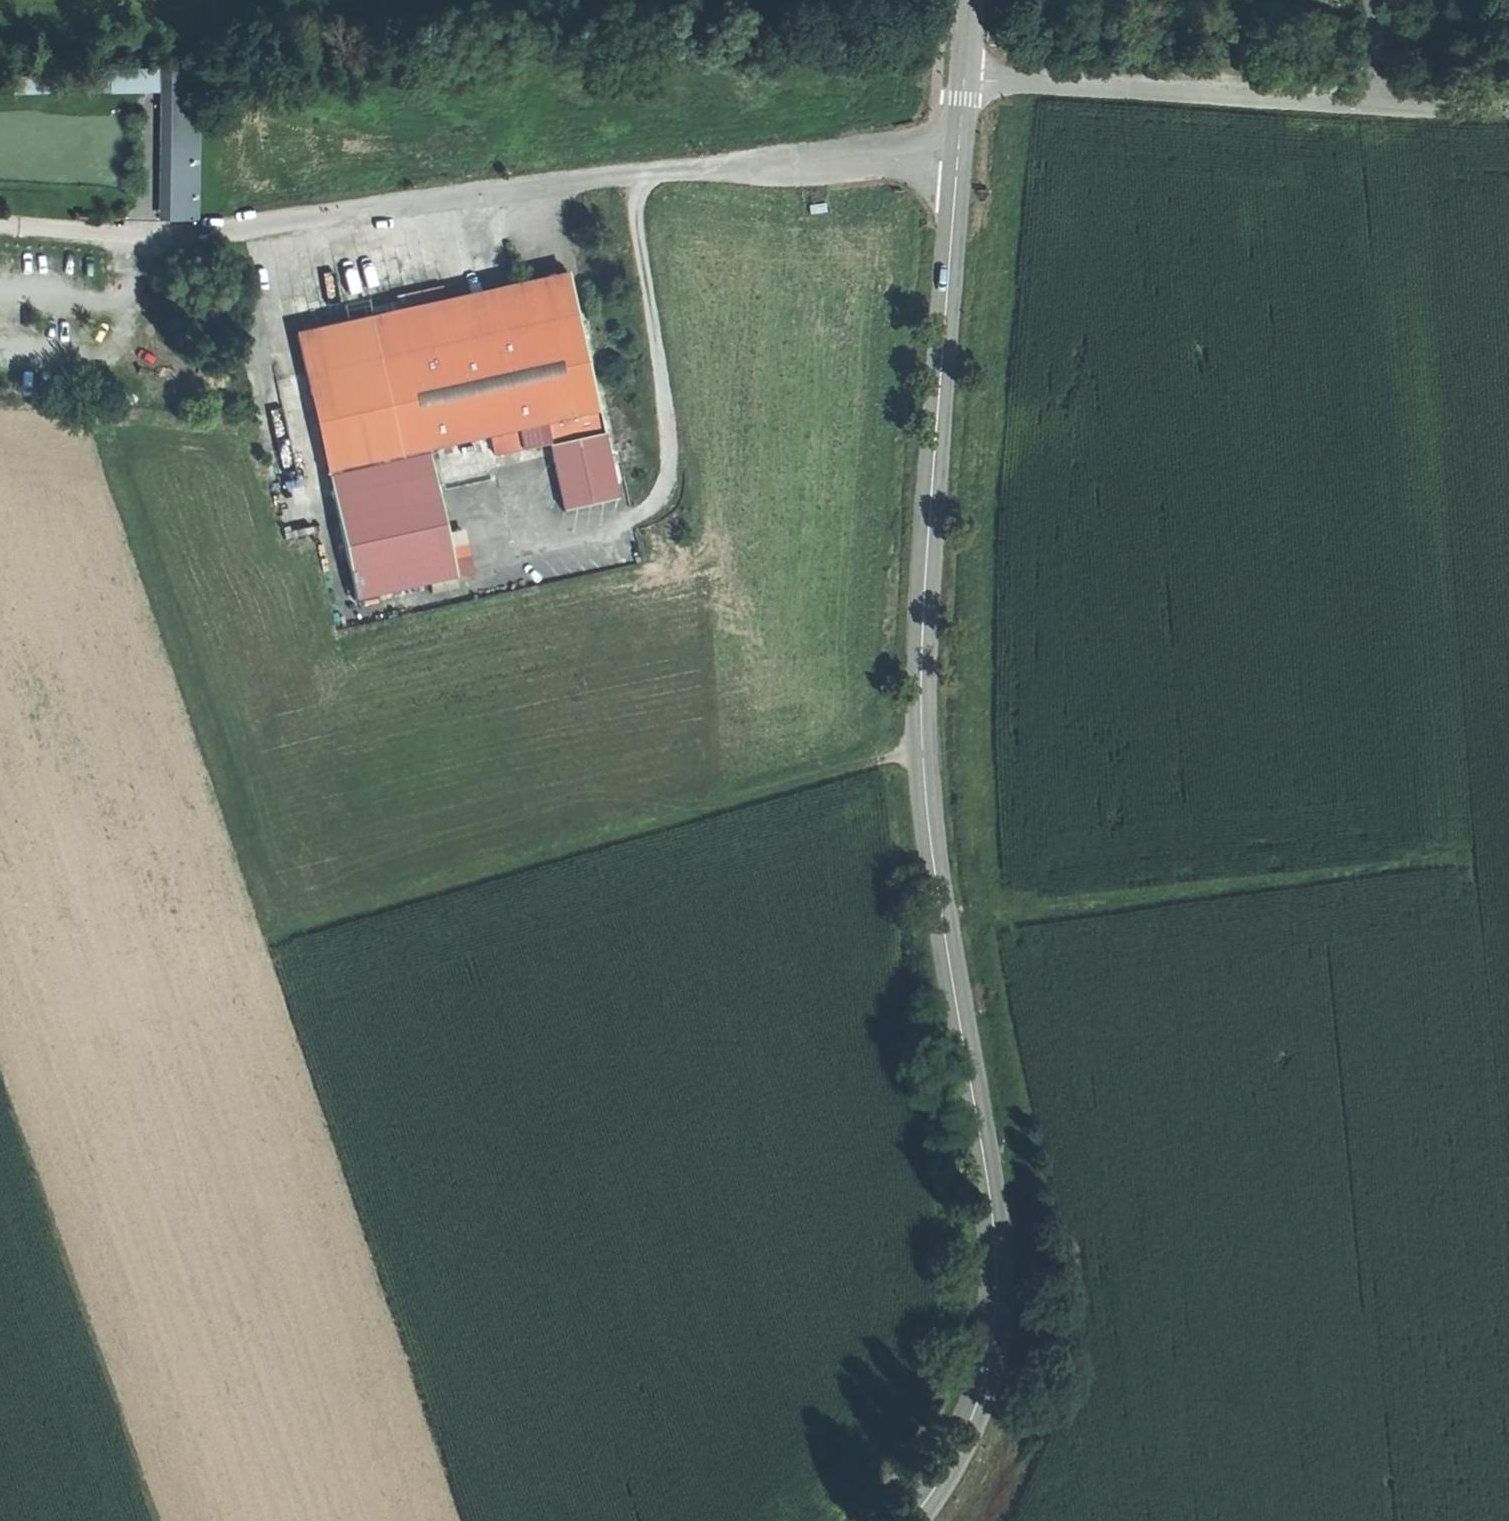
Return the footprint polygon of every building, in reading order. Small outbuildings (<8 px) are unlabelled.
[(135,86),(135,67),(0,73),(0,91),(135,86)] [(145,87),(144,67),(135,67),(135,86),(145,87)] [(175,221),(176,77),(169,77),(167,221),(175,221)] [(175,221),(194,221),(195,77),(176,77),(175,221)] [(558,433),(598,425),(565,275),(448,301),(389,314),(295,333),(327,476),(427,453),(487,438),(489,449),(491,456),(520,450),(518,442),(517,434),(542,429),(544,437),(548,436),(558,433)] [(389,314),(448,301),(445,288),(386,301),(389,314)] [(616,502),(598,425),(558,433),(563,453),(552,456),(565,514),(616,502)] [(518,442),(544,437),(542,429),(517,434),(518,442)] [(563,453),(558,433),(548,436),(552,456),(563,453)] [(427,453),(327,476),(356,600),(455,578),(455,576),(445,533),(427,453)] [(463,529),(445,533),(455,576),(474,573),(463,529)]
